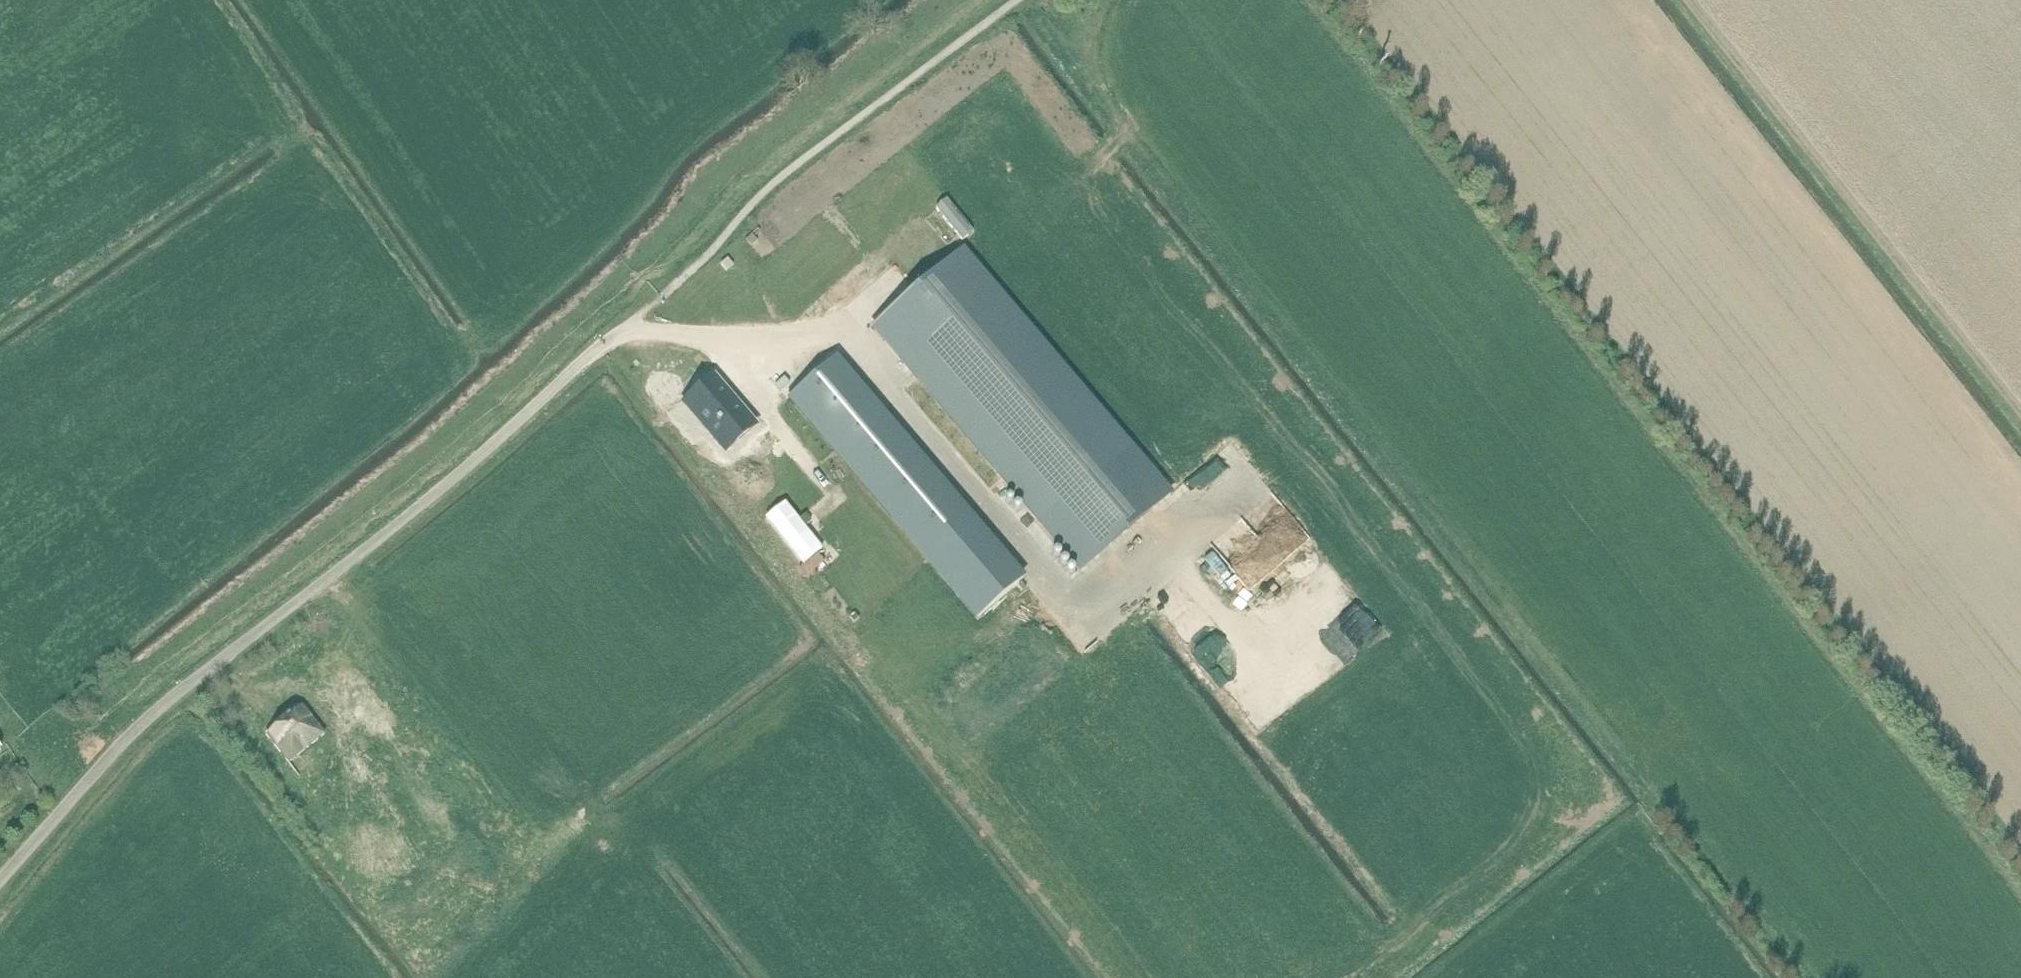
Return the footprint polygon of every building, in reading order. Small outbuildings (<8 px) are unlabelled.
[(961,251),(874,325),(1082,569),(1169,494),(1131,450),(961,251)] [(833,358),(789,395),(867,486),(979,617),(1020,581),(1023,579),(833,358)] [(729,455),(761,427),(715,374),(689,396),(720,433),(714,437),(729,455)] [(822,550),(804,527),(811,522),(806,515),(799,521),(785,504),(767,519),(803,565),(822,550)] [(289,763),(325,734),(302,706),(266,735),(289,763)]
